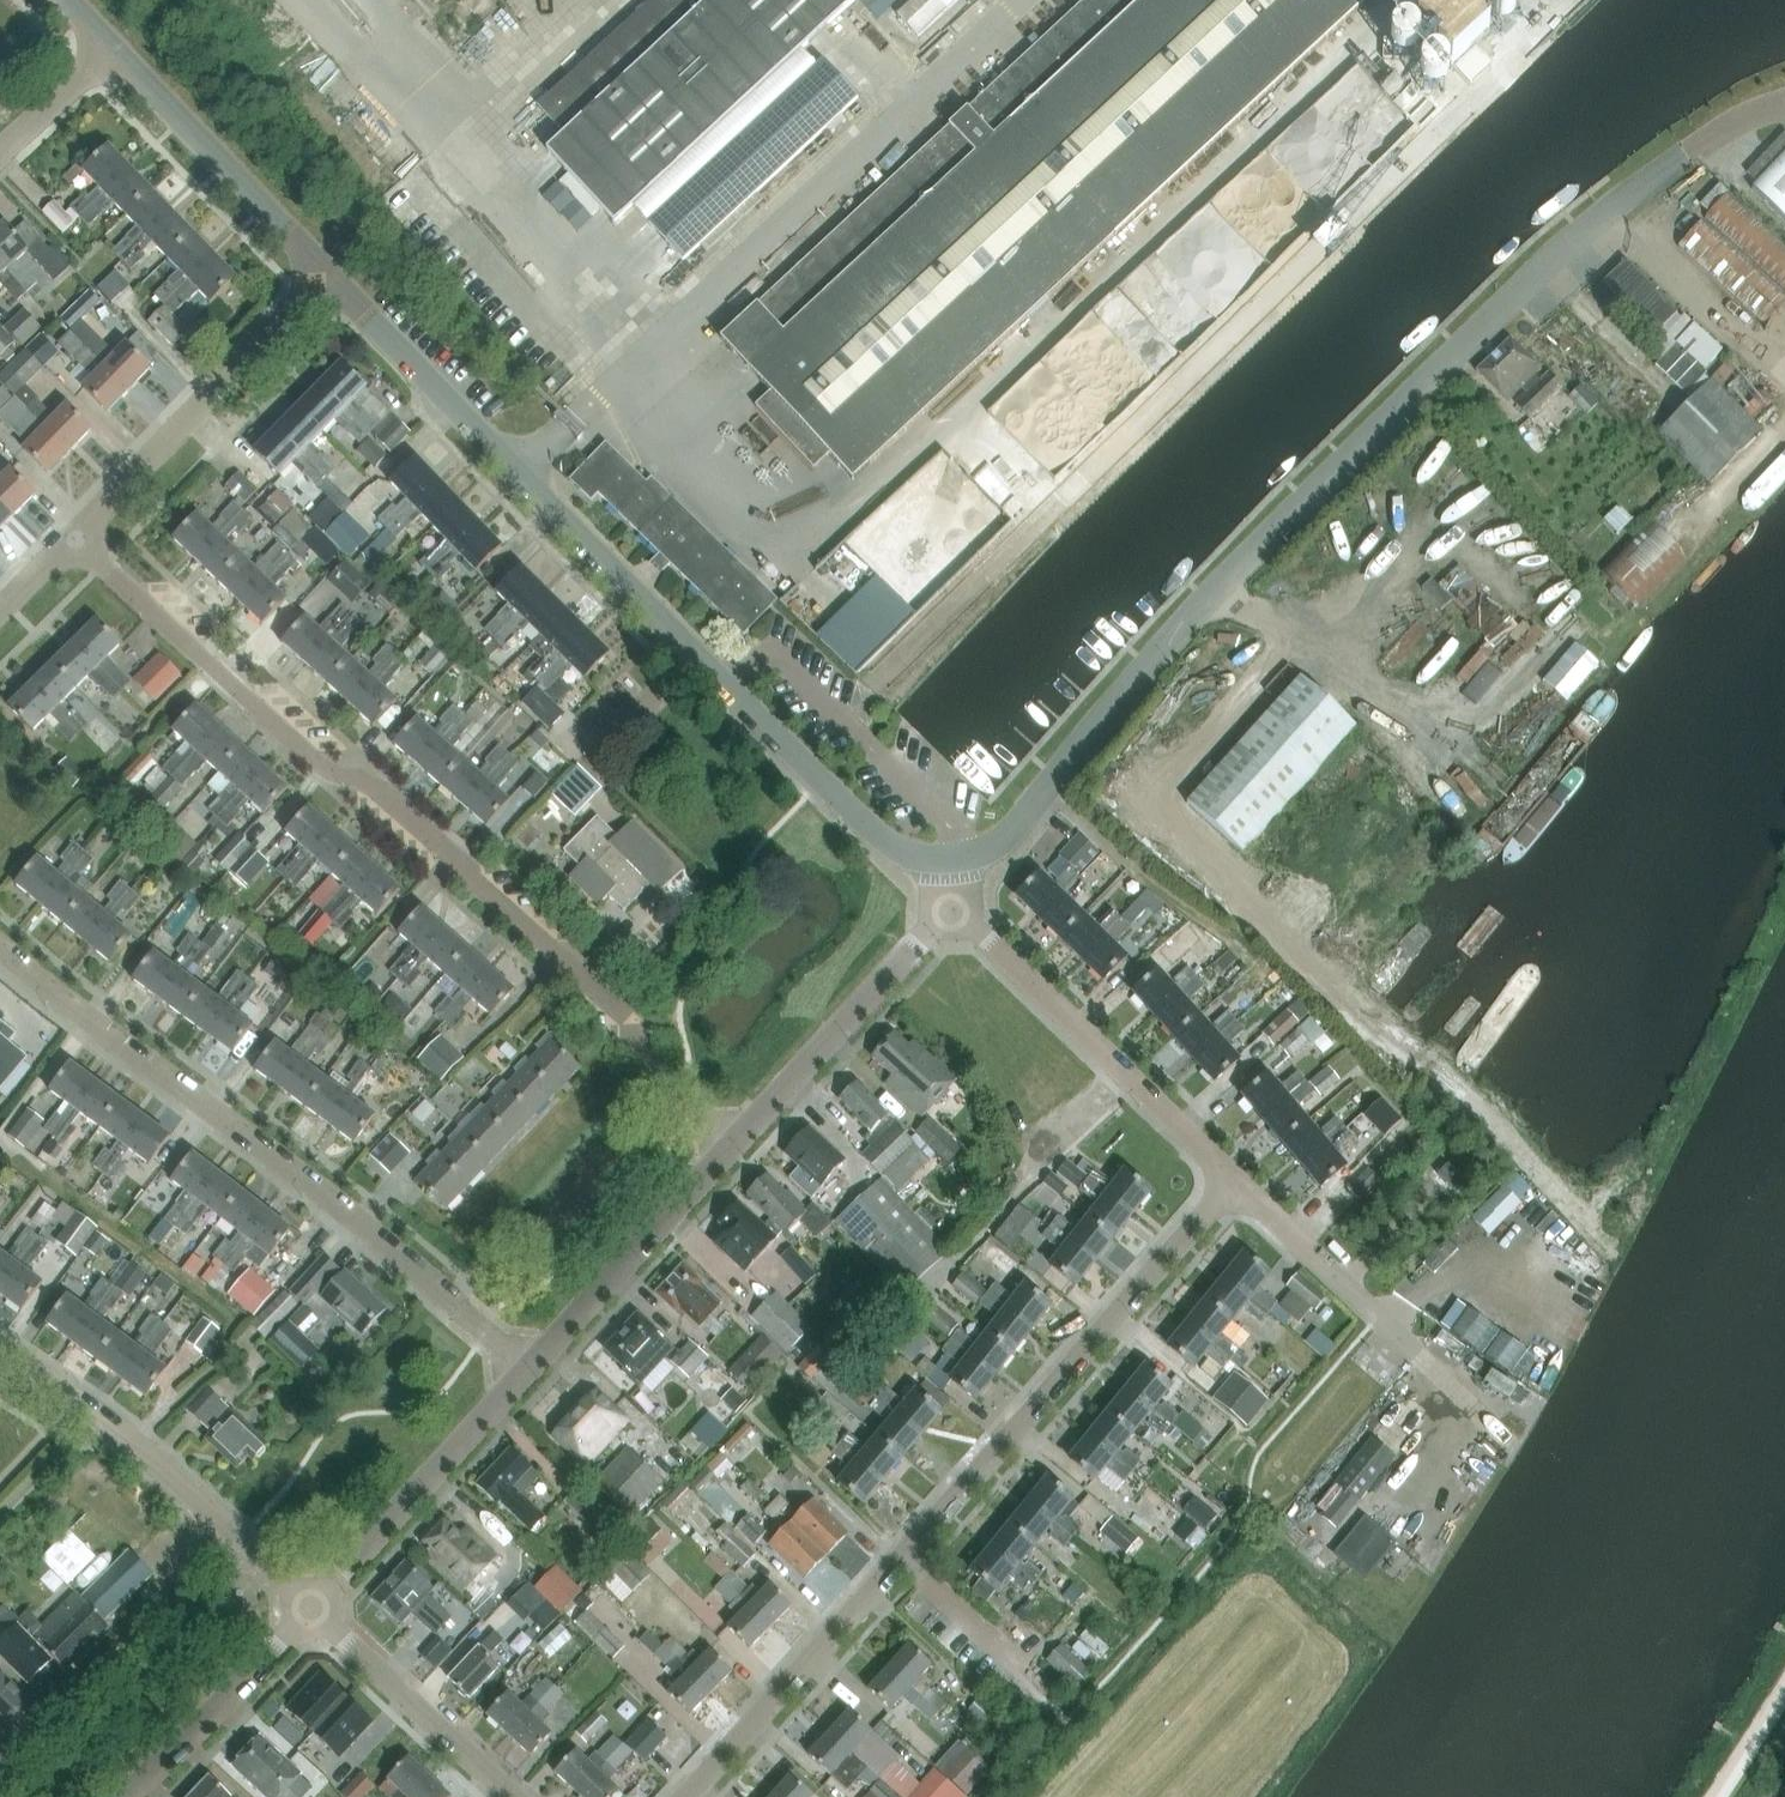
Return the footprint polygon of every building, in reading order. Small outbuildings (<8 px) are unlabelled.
[(537,106),(564,135),(547,151),(569,174),(601,208),(615,224),(634,207),(800,51),(807,45),(855,0),(651,0),(537,106)] [(771,393),(756,407),(813,469),(829,455),(852,480),(1370,0),(1087,0),(721,339),(771,393)] [(895,0),(859,0),(878,20),(897,2),(895,0)] [(897,17),(918,40),(960,0),(915,0),(897,17)] [(1416,34),(1451,72),(1468,91),(1492,68),(1476,50),(1490,37),(1456,0),(1453,0),(1416,34)] [(859,99),(826,62),(649,224),(683,261),(859,99)] [(1435,99),(1424,85),(1413,93),(1406,85),(1403,88),(1421,110),(1435,99)] [(1264,268),(1281,254),(1268,255),(1283,243),(1273,230),(1272,221),(1278,217),(1278,219),(1292,236),(1314,217),(1324,216),(1333,209),(1308,180),(1314,174),(1302,176),(1295,167),(1300,167),(1299,160),(1309,151),(1306,123),(1208,206),(1222,204),(1223,213),(1238,231),(1225,242),(1233,252),(1230,255),(1243,270),(1264,268)] [(1783,126),(1744,167),(1755,177),(1749,183),(1784,216),(1784,128),(1783,126)] [(93,203),(129,168),(108,146),(83,171),(98,187),(88,197),(93,203)] [(151,190),(129,168),(93,203),(102,212),(113,202),(125,214),(151,190)] [(172,212),(151,190),(125,214),(137,227),(126,237),(135,246),(146,236),(172,212)] [(85,194),(71,207),(80,216),(93,203),(88,197),(85,194)] [(1705,218),(1784,292),(1784,247),(1727,194),(1705,218)] [(55,203),(44,213),(63,233),(74,223),(73,222),(79,217),(71,208),(65,213),(55,203)] [(93,203),(80,216),(89,225),(102,212),(93,203)] [(168,258),(193,233),(172,212),(146,236),(135,246),(144,255),(155,245),(168,258)] [(1679,247),(1765,326),(1784,304),(1784,299),(1701,223),(1679,247)] [(5,224),(0,228),(0,261),(28,292),(38,284),(17,261),(29,251),(5,224)] [(214,255),(193,233),(168,258),(180,270),(169,281),(178,290),(189,280),(214,255)] [(121,260),(135,246),(126,237),(112,250),(121,260)] [(28,253),(55,282),(68,269),(41,240),(28,253)] [(130,269),(144,255),(135,246),(121,260),(130,269)] [(235,277),(214,255),(189,280),(178,290),(187,299),(199,312),(235,277)] [(1677,312),(1626,260),(1603,282),(1654,335),(1677,312)] [(28,292),(0,261),(0,279),(19,301),(28,292)] [(121,268),(101,286),(114,301),(134,283),(121,268)] [(164,303),(178,290),(169,281),(156,294),(164,303)] [(102,300),(92,289),(78,302),(89,313),(102,300)] [(164,303),(173,312),(187,299),(178,290),(164,303)] [(189,329),(165,305),(150,320),(173,345),(189,329)] [(22,348),(42,328),(24,310),(4,329),(22,348)] [(1704,371),(1722,351),(1685,317),(1659,346),(1667,353),(1655,366),(1686,394),(1706,373),(1704,371)] [(106,348),(96,338),(81,323),(70,333),(85,348),(87,348),(130,391),(151,370),(127,346),(116,357),(107,347),(106,348)] [(15,342),(0,326),(0,355),(1,356),(15,342)] [(87,348),(85,348),(70,333),(60,344),(88,372),(90,370),(96,376),(84,388),(108,412),(130,391),(87,348)] [(1517,405),(1531,419),(1564,389),(1550,373),(1541,381),(1536,376),(1541,371),(1513,341),(1479,373),(1508,403),(1527,385),(1532,391),(1517,405)] [(24,388),(43,370),(27,354),(0,380),(0,381),(16,397),(24,388)] [(339,365),(318,387),(368,436),(370,434),(389,453),(408,434),(395,420),(382,433),(362,414),(362,413),(352,403),(363,391),(364,392),(365,391),(339,365)] [(1762,432),(1712,382),(1661,433),(1712,483),(1762,432)] [(1599,403),(1581,384),(1568,396),(1586,415),(1599,403)] [(12,399),(0,386),(0,411),(12,399)] [(343,432),(344,432),(358,447),(368,436),(318,387),(296,409),(321,434),(333,422),(343,432)] [(28,409),(15,397),(12,400),(25,412),(26,411),(69,452),(91,430),(66,406),(54,418),(36,400),(28,409)] [(25,412),(12,400),(0,412),(0,416),(20,436),(27,429),(35,437),(23,448),(48,473),(69,452),(26,411),(25,412)] [(275,430),(310,465),(323,478),(332,469),(309,446),(321,434),(296,409),(275,430)] [(323,478),(310,465),(275,430),(254,451),(280,476),(291,464),(314,487),(323,478)] [(375,468),(387,455),(369,437),(356,451),(375,468)] [(411,505),(413,507),(438,482),(415,459),(390,484),(406,499),(395,510),(391,506),(377,520),(386,530),(400,516),(400,515),(411,505)] [(661,549),(655,557),(665,566),(672,559),(747,629),(779,594),(650,473),(644,480),(623,461),(616,469),(606,460),(580,488),(591,498),(598,490),(661,549)] [(12,515),(33,494),(9,471),(0,480),(0,503),(12,515)] [(217,480),(210,473),(204,479),(211,487),(217,480)] [(226,485),(244,503),(257,491),(239,473),(226,485)] [(420,514),(434,528),(459,504),(438,482),(413,507),(411,505),(400,515),(400,516),(386,530),(395,539),(420,514)] [(317,531),(331,517),(312,497),(298,512),(313,528),(317,531)] [(275,525),(283,516),(268,501),(260,510),(275,525)] [(12,515),(0,503),(0,526),(12,515)] [(220,537),(231,526),(243,513),(234,504),(222,517),(224,518),(212,528),(197,514),(174,538),(196,560),(220,537)] [(430,573),(443,559),(454,549),(456,551),(481,526),(459,504),(434,528),(445,540),(421,563),(430,573)] [(1617,534),(1633,519),(1621,507),(1606,522),(1617,534)] [(296,510),(279,526),(297,544),(301,540),(313,528),(298,512),(296,510)] [(196,560),(220,583),(243,559),(230,546),(242,534),(240,532),(251,521),(243,513),(231,526),(220,537),(196,560)] [(344,515),(327,532),(350,555),(367,538),(344,515)] [(1635,607),(1686,556),(1649,519),(1598,570),(1635,607)] [(500,545),(481,526),(456,551),(475,570),(500,545)] [(313,528),(301,540),(310,548),(324,535),(320,530),(318,532),(317,531),(313,528)] [(863,672),(926,616),(855,538),(793,594),(863,672)] [(297,544),(292,549),(300,558),(310,548),(301,540),(297,544)] [(278,547),(266,559),(255,570),(243,559),(220,583),(241,604),(287,556),(278,547)] [(295,564),(287,556),(241,604),(261,623),(284,599),(269,584),(280,573),(283,576),(295,564)] [(452,568),(443,559),(430,573),(439,582),(452,568)] [(371,584),(346,561),(327,581),(340,593),(349,582),(361,594),(371,584)] [(1525,626),(1487,588),(1486,589),(1460,563),(1421,602),(1449,629),(1455,623),(1491,660),(1525,626)] [(906,581),(919,595),(935,580),(924,567),(911,579),(902,568),(892,577),(901,586),(906,581)] [(509,607),(486,631),(495,639),(543,590),(521,568),(496,594),(509,607)] [(403,601),(381,581),(368,596),(390,616),(403,601)] [(526,624),(541,638),(566,612),(543,590),(495,639),(503,648),(526,624)] [(283,643),(305,663),(349,614),(341,606),(319,630),(306,617),(283,643)] [(539,682),(562,658),(587,632),(566,612),(541,638),(554,651),(543,661),(542,660),(529,673),(539,682)] [(339,647),(346,639),(360,623),(349,614),(305,663),(327,683),(351,658),(339,647)] [(1557,618),(1541,637),(1549,644),(1540,655),(1555,669),(1581,639),(1557,618)] [(74,642),(110,679),(118,670),(106,658),(119,645),(95,621),(74,642)] [(608,653),(587,632),(562,658),(539,682),(547,690),(570,666),(583,679),(608,653)] [(100,689),(109,680),(110,679),(74,642),(52,664),(76,688),(88,677),(100,689)] [(490,657),(497,650),(490,644),(483,651),(490,657)] [(436,646),(419,664),(430,674),(447,656),(436,646)] [(395,654),(387,647),(372,664),(375,667),(369,674),(351,658),(327,683),(350,704),(373,678),(395,654)] [(182,676),(160,654),(134,680),(155,702),(182,676)] [(372,724),(395,698),(384,688),(405,664),(395,654),(373,678),(350,704),(372,724)] [(55,710),(67,722),(72,717),(60,704),(76,688),(52,664),(31,685),(55,710)] [(122,692),(131,683),(118,670),(110,679),(109,680),(122,692)] [(1241,854),(1356,728),(1300,677),(1186,803),(1241,854)] [(112,701),(122,692),(109,680),(100,689),(112,701)] [(57,731),(66,722),(67,722),(55,710),(31,685),(9,707),(34,731),(45,719),(57,731)] [(522,702),(549,729),(562,715),(535,688),(522,702)] [(172,778),(186,764),(185,763),(196,751),(200,755),(224,729),(198,705),(174,731),(191,747),(179,758),(176,755),(163,769),(172,778)] [(448,729),(449,730),(464,714),(454,706),(440,722),(442,724),(448,729)] [(75,714),(72,717),(67,722),(66,722),(78,735),(87,726),(75,714)] [(473,723),(464,714),(449,730),(454,735),(459,739),(473,723)] [(441,740),(440,739),(448,729),(442,724),(434,733),(418,720),(395,746),(418,766),(441,740)] [(66,722),(57,731),(69,744),(78,735),(66,722)] [(222,776),(245,749),(224,729),(200,755),(196,751),(185,763),(186,764),(172,778),(181,787),(206,761),(222,776)] [(463,760),(446,744),(454,735),(449,730),(448,729),(440,739),(441,740),(418,766),(440,786),(463,760)] [(549,740),(538,730),(531,737),(542,748),(549,740)] [(489,766),(495,771),(509,755),(500,746),(485,762),(489,766)] [(241,793),(242,794),(266,768),(245,749),(222,776),(232,784),(207,810),(217,819),(230,805),(229,805),(241,793)] [(130,784),(153,759),(146,752),(122,776),(130,784)] [(504,780),(519,764),(509,755),(495,771),(500,776),(504,780)] [(84,777),(66,759),(54,771),(71,789),(84,777)] [(463,806),(485,782),(495,771),(489,766),(480,776),(463,760),(440,786),(463,806)] [(582,762),(554,789),(579,814),(607,787),(582,762)] [(145,781),(147,783),(156,791),(168,778),(157,768),(145,781)] [(287,788),(266,768),(242,794),(241,793),(229,805),(230,805),(217,819),(226,828),(251,802),(263,813),(287,788)] [(495,771),(485,782),(463,806),(485,827),(508,801),(491,785),(500,776),(495,771)] [(537,775),(524,790),(535,800),(548,785),(537,775)] [(162,810),(181,789),(169,778),(150,800),(162,810)] [(166,825),(174,815),(165,807),(157,817),(166,825)] [(308,853),(309,854),(331,828),(308,808),(286,833),(300,846),(276,872),(286,880),(297,867),(297,866),(308,853)] [(580,867),(570,876),(599,905),(609,895),(625,911),(650,885),(659,894),(682,870),(632,821),(617,836),(597,817),(564,851),(580,867)] [(545,836),(530,822),(516,838),(531,852),(545,836)] [(184,858),(196,845),(178,828),(165,841),(184,858)] [(334,876),(356,850),(331,828),(309,854),(308,853),(297,866),(297,867),(286,880),(295,888),(318,862),(334,876)] [(1080,874),(1100,852),(1079,833),(1059,855),(1080,874)] [(228,872),(249,848),(238,838),(217,862),(228,872)] [(62,859),(64,861),(72,867),(84,853),(74,845),(62,859)] [(355,894),(357,896),(378,870),(356,850),(334,876),(344,885),(335,896),(336,897),(345,905),(355,894)] [(243,884),(264,860),(252,851),(232,874),(243,884)] [(93,861),(84,853),(72,867),(81,875),(93,861)] [(1069,871),(1073,867),(1061,857),(1046,872),(1057,883),(1069,871)] [(55,871),(39,858),(16,884),(42,905),(64,879),(63,878),(72,867),(64,861),(55,871)] [(63,878),(64,879),(42,905),(66,926),(89,899),(74,887),(83,877),(81,875),(72,867),(63,878)] [(355,894),(345,905),(350,910),(360,899),(377,914),(399,889),(378,870),(357,896),(355,894)] [(1077,879),(1069,871),(1057,883),(1056,884),(1058,887),(1054,891),(1039,876),(1017,897),(1038,918),(1077,879)] [(1146,893),(1128,876),(1117,888),(1136,905),(1146,893)] [(1085,888),(1077,879),(1038,918),(1059,939),(1081,917),(1066,902),(1070,898),(1073,901),(1085,888)] [(119,906),(131,892),(121,884),(109,898),(119,906)] [(140,900),(131,892),(119,906),(128,914),(140,900)] [(331,920),(343,907),(345,905),(336,897),(322,912),(331,920)] [(66,926),(90,946),(112,919),(89,899),(66,926)] [(354,913),(350,910),(345,905),(343,907),(331,920),(333,922),(340,928),(354,913)] [(390,971),(398,979),(410,966),(409,965),(441,925),(422,908),(399,934),(412,946),(390,971)] [(320,910),(299,934),(312,946),(333,922),(331,920),(322,912),(320,910)] [(1059,939),(1082,961),(1120,921),(1111,913),(1098,926),(1101,928),(1097,932),(1081,917),(1059,939)] [(133,936),(112,919),(90,946),(111,963),(133,936)] [(1116,943),(1129,930),(1120,921),(1082,961),(1103,982),(1125,960),(1109,944),(1113,940),(1116,943)] [(419,974),(417,972),(428,959),(447,977),(469,950),(441,925),(409,965),(410,966),(398,979),(407,987),(419,974)] [(180,953),(189,959),(199,946),(190,939),(180,953)] [(199,946),(189,959),(188,961),(198,968),(210,953),(199,946)] [(447,977),(469,996),(491,970),(469,950),(447,977)] [(181,971),(188,961),(189,959),(180,953),(177,951),(169,962),(155,952),(134,980),(159,999),(180,971),(181,971)] [(1237,960),(1229,952),(1215,965),(1223,973),(1237,960)] [(275,958),(267,969),(283,981),(292,970),(275,958)] [(469,996),(490,1015),(513,989),(491,970),(469,996)] [(1174,981),(1178,985),(1172,990),(1156,973),(1134,993),(1153,1014),(1194,979),(1187,970),(1174,981)] [(159,999),(184,1017),(205,989),(181,971),(180,971),(159,999)] [(238,996),(249,981),(239,974),(228,989),(238,996)] [(1153,1014),(1175,1038),(1197,1017),(1183,1001),(1188,996),(1191,1000),(1203,989),(1194,979),(1153,1014)] [(259,989),(249,981),(238,996),(248,1004),(259,989)] [(184,1017),(209,1035),(229,1008),(205,989),(184,1017)] [(392,995),(383,1004),(402,1022),(411,1012),(392,995)] [(209,1035),(212,1037),(233,1053),(254,1026),(239,1015),(248,1004),(238,996),(229,1008),(209,1035)] [(435,1011),(445,1020),(456,1007),(457,1006),(448,997),(435,1011)] [(456,1007),(445,1020),(454,1029),(467,1014),(457,1006),(456,1007)] [(1298,1022),(1286,1010),(1262,1033),(1274,1045),(1298,1022)] [(1175,1038),(1195,1061),(1235,1023),(1227,1014),(1214,1025),(1217,1029),(1212,1033),(1197,1017),(1175,1038)] [(25,1060),(8,1045),(16,1035),(4,1025),(0,1022),(0,1089),(25,1060)] [(1236,1061),(1222,1045),(1227,1040),(1230,1043),(1243,1032),(1235,1023),(1195,1061),(1214,1082),(1236,1061)] [(300,1043),(310,1051),(322,1036),(311,1028),(300,1043)] [(1279,1047),(1290,1058),(1307,1042),(1296,1030),(1279,1047)] [(560,1090),(579,1070),(549,1041),(551,1039),(547,1035),(537,1045),(541,1049),(530,1060),(560,1090)] [(332,1044),(322,1036),(310,1051),(321,1059),(332,1044)] [(958,1079),(932,1055),(929,1059),(914,1044),(909,1049),(895,1037),(874,1060),(892,1077),(886,1083),(922,1117),(958,1079)] [(458,1059),(438,1040),(420,1060),(440,1079),(458,1059)] [(256,1070),(281,1089),(301,1061),(277,1043),(256,1070)] [(538,1113),(560,1090),(530,1060),(527,1056),(515,1069),(519,1072),(508,1083),(538,1113)] [(326,1079),(307,1065),(301,1061),(281,1089),(306,1107),(326,1079)] [(68,1104),(58,1117),(66,1123),(96,1082),(72,1064),(52,1092),(68,1104)] [(349,1079),(360,1087),(371,1072),(360,1064),(349,1079)] [(1340,1081),(1329,1067),(1309,1083),(1321,1097),(1340,1081)] [(371,1072),(360,1087),(370,1095),(381,1079),(371,1072)] [(1263,1119),(1305,1083),(1297,1074),(1284,1086),(1286,1089),(1281,1093),(1267,1076),(1243,1097),(1263,1119)] [(306,1107),(330,1125),(351,1098),(326,1079),(306,1107)] [(505,1080),(493,1092),(497,1095),(486,1107),(515,1137),(538,1113),(508,1083),(505,1080)] [(121,1101),(96,1082),(66,1123),(74,1129),(84,1116),(100,1128),(121,1101)] [(1263,1119),(1285,1145),(1308,1125),(1291,1105),(1296,1100),(1299,1104),(1313,1093),(1305,1083),(1263,1119)] [(915,1148),(887,1119),(889,1118),(858,1085),(840,1103),(870,1134),(864,1140),(870,1146),(860,1156),(883,1180),(915,1148)] [(330,1125),(335,1128),(355,1143),(375,1116),(351,1098),(330,1125)] [(1382,1099),(1364,1116),(1383,1137),(1401,1120),(1382,1099)] [(145,1119),(121,1101),(100,1128),(125,1146),(145,1119)] [(474,1119),(464,1130),(493,1159),(515,1137),(486,1107),(482,1104),(471,1116),(474,1119)] [(44,1123),(29,1110),(9,1137),(24,1150),(44,1123)] [(54,1139),(66,1123),(58,1117),(56,1116),(45,1132),(54,1139)] [(963,1149),(931,1118),(916,1133),(948,1164),(963,1149)] [(145,1119),(125,1146),(115,1159),(123,1165),(133,1152),(149,1165),(170,1137),(145,1119)] [(1285,1145),(1302,1165),(1343,1129),(1336,1121),(1323,1132),(1326,1136),(1321,1140),(1308,1125),(1285,1145)] [(76,1130),(74,1129),(66,1123),(54,1139),(64,1146),(76,1130)] [(460,1127),(449,1138),(453,1142),(442,1152),(472,1182),(493,1159),(464,1130),(460,1127)] [(1351,1139),(1343,1129),(1302,1165),(1321,1187),(1344,1168),(1330,1152),(1335,1147),(1338,1150),(1351,1139)] [(820,1187),(843,1162),(808,1130),(785,1154),(820,1187)] [(391,1175),(411,1154),(391,1135),(371,1155),(391,1175)] [(51,1141),(44,1151),(55,1159),(62,1149),(51,1141)] [(472,1182),(442,1152),(439,1149),(427,1162),(431,1165),(417,1180),(447,1208),(472,1182)] [(93,1167),(103,1175),(115,1159),(104,1151),(93,1167)] [(187,1193),(177,1206),(187,1213),(197,1201),(218,1173),(194,1155),(173,1182),(187,1193)] [(125,1167),(123,1165),(115,1159),(103,1175),(114,1182),(125,1167)] [(1087,1176),(1066,1159),(1056,1173),(1077,1189),(1087,1176)] [(1448,1164),(1438,1174),(1457,1194),(1467,1184),(1448,1164)] [(1358,1200),(1378,1180),(1369,1170),(1348,1191),(1358,1200)] [(1111,1191),(1106,1187),(1109,1183),(1096,1172),(1088,1182),(1131,1216),(1149,1193),(1125,1174),(1111,1191)] [(197,1201),(187,1213),(197,1221),(207,1208),(221,1219),(242,1192),(218,1173),(197,1201)] [(1068,1187),(1051,1173),(1043,1183),(1060,1197),(1068,1187)] [(831,1222),(813,1205),(807,1211),(788,1192),(785,1195),(767,1177),(747,1197),(785,1234),(799,1220),(816,1237),(831,1222)] [(834,1222),(900,1296),(948,1253),(883,1180),(834,1222)] [(1112,1240),(1131,1216),(1088,1182),(1081,1192),(1094,1202),(1097,1198),(1102,1203),(1089,1220),(1112,1240)] [(1520,1204),(1503,1187),(1474,1217),(1490,1233),(1520,1204)] [(221,1219),(245,1238),(267,1211),(242,1192),(221,1219)] [(175,1228),(176,1228),(187,1213),(177,1206),(166,1221),(175,1228)] [(773,1240),(737,1206),(720,1224),(727,1231),(716,1244),(745,1271),(773,1240)] [(1019,1207),(1011,1218),(1026,1229),(1034,1219),(1019,1207)] [(235,1250),(245,1258),(247,1259),(257,1247),(269,1257),(291,1229),(267,1211),(245,1238),(235,1250)] [(99,1227),(79,1213),(59,1240),(78,1255),(99,1227)] [(197,1221),(187,1213),(176,1228),(185,1236),(197,1221)] [(160,1247),(175,1228),(166,1221),(163,1219),(148,1238),(160,1247)] [(1094,1263),(1112,1240),(1089,1220),(1075,1237),(1069,1233),(1072,1230),(1059,1220),(1052,1229),(1094,1263)] [(1094,1263),(1052,1229),(1044,1239),(1057,1249),(1060,1246),(1065,1250),(1052,1267),(1076,1286),(1094,1263)] [(38,1239),(27,1231),(16,1247),(8,1257),(0,1251),(0,1290),(38,1239)] [(97,1232),(85,1249),(86,1249),(95,1256),(102,1247),(108,1240),(99,1233),(98,1232),(97,1232)] [(38,1239),(0,1290),(0,1294),(23,1311),(43,1284),(28,1272),(47,1246),(38,1239)] [(214,1257),(224,1265),(235,1250),(225,1242),(214,1257)] [(983,1258),(1010,1279),(1019,1267),(992,1247),(983,1258)] [(224,1265),(233,1273),(245,1258),(235,1250),(224,1265)] [(196,1276),(206,1264),(194,1255),(184,1267),(196,1276)] [(1269,1276),(1244,1255),(1226,1277),(1268,1313),(1281,1324),(1288,1316),(1262,1294),(1259,1297),(1255,1293),(1269,1276)] [(338,1271),(323,1258),(291,1293),(305,1306),(317,1293),(322,1298),(321,1299),(348,1325),(347,1327),(354,1334),(356,1332),(361,1337),(386,1310),(345,1273),(341,1277),(336,1272),(338,1271)] [(114,1286),(129,1297),(146,1274),(131,1263),(114,1286)] [(807,1265),(795,1275),(804,1286),(816,1276),(807,1265)] [(705,1289),(681,1266),(655,1294),(679,1316),(683,1313),(697,1326),(719,1302),(705,1289)] [(247,1271),(227,1297),(255,1318),(275,1293),(247,1271)] [(975,1306),(987,1291),(964,1273),(952,1288),(975,1306)] [(1260,1324),(1268,1313),(1226,1277),(1206,1300),(1231,1321),(1245,1304),(1250,1308),(1246,1312),(1260,1324)] [(1289,1289),(1315,1310),(1324,1299),(1298,1278),(1289,1289)] [(90,1297),(91,1297),(101,1305),(113,1289),(102,1281),(90,1297)] [(995,1287),(988,1297),(1031,1332),(1050,1307),(1025,1288),(1011,1306),(1005,1301),(1008,1298),(995,1287)] [(113,1289),(101,1305),(110,1312),(112,1313),(124,1298),(113,1289)] [(752,1317),(787,1352),(811,1329),(776,1293),(752,1317)] [(254,1327),(265,1339),(297,1306),(286,1295),(254,1327)] [(94,1316),(101,1305),(91,1297),(83,1308),(70,1298),(49,1327),(73,1344),(94,1316)] [(989,1334),(1013,1354),(1031,1332),(988,1297),(980,1306),(993,1316),(997,1312),(1003,1316),(989,1334)] [(1206,1300),(1186,1325),(1230,1360),(1237,1351),(1223,1340),(1220,1343),(1215,1339),(1231,1321),(1206,1300)] [(73,1344),(97,1362),(118,1334),(102,1322),(110,1312),(101,1305),(94,1316),(73,1344)] [(949,1339),(957,1328),(931,1307),(922,1319),(949,1339)] [(869,1342),(841,1314),(821,1333),(850,1361),(869,1342)] [(603,1349),(623,1368),(619,1372),(637,1389),(673,1350),(636,1315),(603,1349)] [(139,1333),(140,1335),(150,1341),(162,1326),(151,1317),(139,1333)] [(203,1354),(220,1330),(203,1318),(186,1342),(203,1354)] [(288,1321),(270,1340),(301,1368),(319,1349),(288,1321)] [(1222,1369),(1230,1360),(1186,1325),(1167,1348),(1192,1368),(1202,1355),(1207,1359),(1209,1358),(1222,1369)] [(173,1334),(162,1326),(150,1341),(161,1350),(173,1334)] [(1312,1340),(1330,1355),(1341,1343),(1323,1328),(1312,1340)] [(142,1351),(150,1341),(140,1335),(132,1344),(118,1334),(97,1362),(121,1380),(142,1351)] [(958,1334),(950,1344),(993,1379),(1013,1354),(989,1334),(975,1352),(969,1348),(971,1344),(958,1334)] [(708,1358),(688,1340),(669,1361),(689,1379),(708,1358)] [(153,1360),(161,1350),(150,1341),(142,1351),(121,1380),(145,1397),(166,1369),(153,1360)] [(794,1361),(808,1375),(828,1355),(815,1341),(794,1361)] [(955,1378),(952,1382),(976,1401),(993,1379),(950,1344),(943,1354),(946,1356),(938,1365),(955,1378)] [(332,1368),(346,1355),(335,1345),(322,1358),(332,1368)] [(728,1370),(749,1390),(769,1369),(748,1349),(728,1370)] [(1248,1360),(1237,1351),(1230,1360),(1241,1369),(1248,1360)] [(1147,1368),(1128,1390),(1170,1427),(1178,1418),(1164,1406),(1161,1409),(1157,1406),(1171,1388),(1147,1368)] [(1269,1402),(1235,1372),(1213,1398),(1247,1428),(1269,1402)] [(267,1444),(210,1390),(190,1410),(213,1433),(206,1440),(235,1468),(247,1456),(252,1460),(255,1456),(258,1458),(265,1450),(262,1448),(267,1444)] [(735,1390),(724,1403),(735,1413),(746,1401),(735,1390)] [(1128,1390),(1111,1411),(1109,1413),(1134,1433),(1146,1418),(1151,1422),(1148,1425),(1162,1437),(1162,1436),(1169,1428),(1170,1427),(1128,1390)] [(580,1467),(625,1421),(594,1391),(550,1437),(580,1467)] [(886,1391),(878,1401),(919,1438),(940,1414),(917,1394),(903,1410),(897,1405),(899,1403),(886,1391)] [(919,1438),(878,1401),(870,1410),(883,1422),(887,1418),(891,1422),(877,1439),(900,1460),(919,1438)] [(1118,1453),(1134,1433),(1109,1413),(1089,1437),(1132,1473),(1140,1464),(1125,1453),(1122,1456),(1118,1453)] [(1204,1431),(1182,1413),(1170,1428),(1192,1445),(1194,1443),(1204,1431)] [(1204,1431),(1194,1443),(1202,1449),(1212,1438),(1204,1431)] [(847,1437),(839,1446),(880,1483),(900,1460),(877,1439),(863,1456),(858,1452),(861,1448),(847,1437)] [(1124,1482),(1132,1473),(1089,1437),(1071,1458),(1096,1479),(1109,1463),(1113,1467),(1110,1471),(1124,1482)] [(1372,1438),(1335,1483),(1359,1502),(1395,1457),(1372,1438)] [(862,1505),(880,1483),(839,1446),(831,1456),(844,1467),(847,1464),(852,1468),(838,1485),(862,1505)] [(531,1531),(543,1519),(520,1497),(538,1478),(510,1450),(477,1485),(501,1508),(504,1505),(531,1531)] [(626,1519),(660,1483),(626,1451),(592,1486),(626,1519)] [(755,1492),(761,1486),(735,1461),(729,1467),(755,1492)] [(708,1467),(692,1484),(693,1485),(699,1491),(715,1474),(708,1467)] [(1049,1481),(1031,1502),(1072,1538),(1079,1529),(1069,1520),(1080,1507),(1049,1481)] [(663,1505),(672,1514),(692,1493),(683,1485),(663,1505)] [(601,1540),(615,1525),(578,1488),(563,1503),(601,1540)] [(49,1520),(69,1500),(59,1490),(39,1509),(49,1520)] [(782,1512),(789,1505),(780,1495),(773,1503),(782,1512)] [(1194,1497),(1182,1511),(1205,1530),(1217,1516),(1194,1497)] [(825,1558),(847,1536),(812,1502),(790,1524),(825,1558)] [(1031,1502),(1013,1523),(1037,1542),(1049,1529),(1054,1533),(1051,1537),(1064,1547),(1072,1538),(1031,1502)] [(773,1520),(782,1512),(773,1503),(764,1511),(773,1520)] [(749,1514),(735,1528),(753,1546),(767,1533),(749,1514)] [(1112,1516),(1099,1532),(1126,1555),(1139,1539),(1112,1516)] [(1333,1555),(1365,1581),(1397,1543),(1365,1517),(1333,1555)] [(1187,1519),(1174,1534),(1195,1551),(1207,1536),(1187,1519)] [(423,1559),(459,1593),(463,1589),(471,1580),(494,1556),(465,1529),(460,1534),(445,1520),(423,1543),(431,1551),(423,1559)] [(649,1567),(672,1543),(648,1521),(625,1546),(649,1567)] [(1019,1563),(1037,1542),(1013,1523),(991,1549),(1034,1584),(1042,1575),(1029,1564),(1025,1568),(1019,1563)] [(803,1581),(825,1558),(790,1524),(769,1547),(803,1581)] [(735,1536),(722,1549),(742,1569),(756,1555),(735,1536)] [(1016,1579),(1013,1583),(1026,1594),(1034,1584),(991,1549),(972,1573),(995,1593),(1011,1574),(1016,1579)] [(633,1593),(651,1575),(628,1551),(610,1569),(633,1593)] [(21,1626),(39,1643),(66,1671),(110,1628),(105,1623),(153,1575),(130,1552),(82,1600),(76,1592),(42,1626),(28,1612),(20,1621),(23,1623),(21,1626)] [(713,1555),(704,1563),(723,1581),(731,1573),(713,1555)] [(432,1589),(405,1564),(373,1598),(400,1623),(409,1613),(433,1636),(449,1618),(426,1596),(432,1589)] [(731,1573),(723,1581),(770,1629),(791,1608),(769,1586),(759,1596),(750,1587),(747,1589),(731,1573)] [(471,1580),(463,1589),(473,1598),(481,1590),(471,1580)] [(749,1650),(770,1629),(723,1581),(714,1590),(740,1617),(728,1629),(749,1650)] [(530,1583),(508,1605),(524,1621),(546,1600),(530,1583)] [(1073,1584),(1063,1595),(1074,1605),(1084,1593),(1073,1584)] [(482,1622),(498,1605),(481,1590),(473,1598),(466,1606),(482,1622)] [(1033,1605),(1028,1600),(1022,1608),(1021,1607),(1014,1615),(1022,1621),(1028,1614),(1027,1612),(1033,1605)] [(8,1633),(0,1641),(0,1654),(28,1682),(51,1660),(36,1646),(39,1643),(21,1626),(23,1623),(20,1621),(5,1605),(0,1609),(0,1624),(8,1633)] [(614,1659),(625,1648),(588,1611),(577,1622),(614,1659)] [(550,1658),(572,1638),(560,1625),(538,1644),(550,1658)] [(502,1641),(494,1633),(479,1650),(478,1649),(449,1679),(469,1698),(498,1666),(488,1657),(502,1641)] [(442,1668),(459,1651),(443,1636),(426,1653),(442,1668)] [(679,1664),(680,1663),(691,1673),(689,1674),(710,1694),(731,1673),(710,1653),(703,1660),(693,1650),(687,1656),(671,1640),(662,1648),(679,1664)] [(1073,1690),(1088,1675),(1060,1646),(1045,1661),(1073,1690)] [(921,1698),(921,1697),(938,1713),(946,1705),(929,1689),(934,1684),(923,1674),(930,1667),(909,1647),(889,1668),(910,1688),(921,1698)] [(662,1648),(654,1657),(681,1683),(669,1695),(689,1715),(710,1694),(689,1674),(691,1673),(680,1663),(679,1664),(662,1648)] [(930,1722),(938,1713),(921,1697),(921,1698),(910,1688),(889,1668),(870,1689),(891,1709),(902,1696),(930,1722)] [(287,1708),(314,1733),(346,1698),(319,1674),(287,1708)] [(0,1677),(0,1720),(8,1728),(32,1704),(2,1675),(0,1677)] [(530,1714),(540,1704),(556,1687),(547,1679),(521,1706),(508,1694),(488,1715),(509,1735),(530,1714)] [(564,1696),(556,1687),(540,1704),(548,1712),(564,1696)] [(997,1714),(979,1697),(968,1708),(986,1725),(997,1714)] [(372,1723),(346,1698),(314,1733),(340,1757),(372,1723)] [(273,1704),(264,1714),(272,1722),(282,1711),(273,1704)] [(551,1715),(548,1712),(540,1704),(530,1714),(509,1735),(530,1755),(551,1734),(541,1725),(551,1715)] [(586,1743),(606,1722),(596,1712),(576,1733),(586,1743)] [(829,1735),(851,1754),(852,1753),(862,1763),(861,1764),(878,1779),(887,1770),(870,1755),(881,1742),(849,1713),(829,1735)] [(625,1744),(644,1763),(668,1738),(648,1719),(625,1744)] [(327,1783),(329,1781),(269,1726),(259,1737),(258,1736),(231,1765),(266,1796),(338,1796),(327,1783)] [(829,1735),(809,1757),(847,1791),(859,1779),(870,1789),(878,1779),(861,1764),(862,1763),(852,1753),(851,1754),(829,1735)] [(598,1753),(606,1762),(623,1745),(614,1737),(598,1753)] [(958,1737),(934,1764),(967,1794),(991,1767),(958,1737)] [(576,1794),(580,1796),(614,1796),(618,1792),(605,1780),(631,1754),(623,1745),(606,1762),(607,1762),(597,1772),(576,1794)] [(555,1773),(576,1794),(597,1772),(607,1762),(606,1762),(598,1753),(596,1752),(586,1761),(576,1751),(555,1773)] [(429,1779),(408,1758),(379,1789),(388,1796),(412,1796),(429,1779)] [(934,1770),(909,1796),(964,1796),(934,1770)] [(361,1775),(342,1795),(343,1796),(359,1796),(371,1785),(361,1775)] [(191,1796),(229,1796),(209,1778),(191,1796)] [(772,1796),(810,1796),(789,1778),(772,1796)] [(429,1779),(412,1796),(449,1796),(429,1779)]
